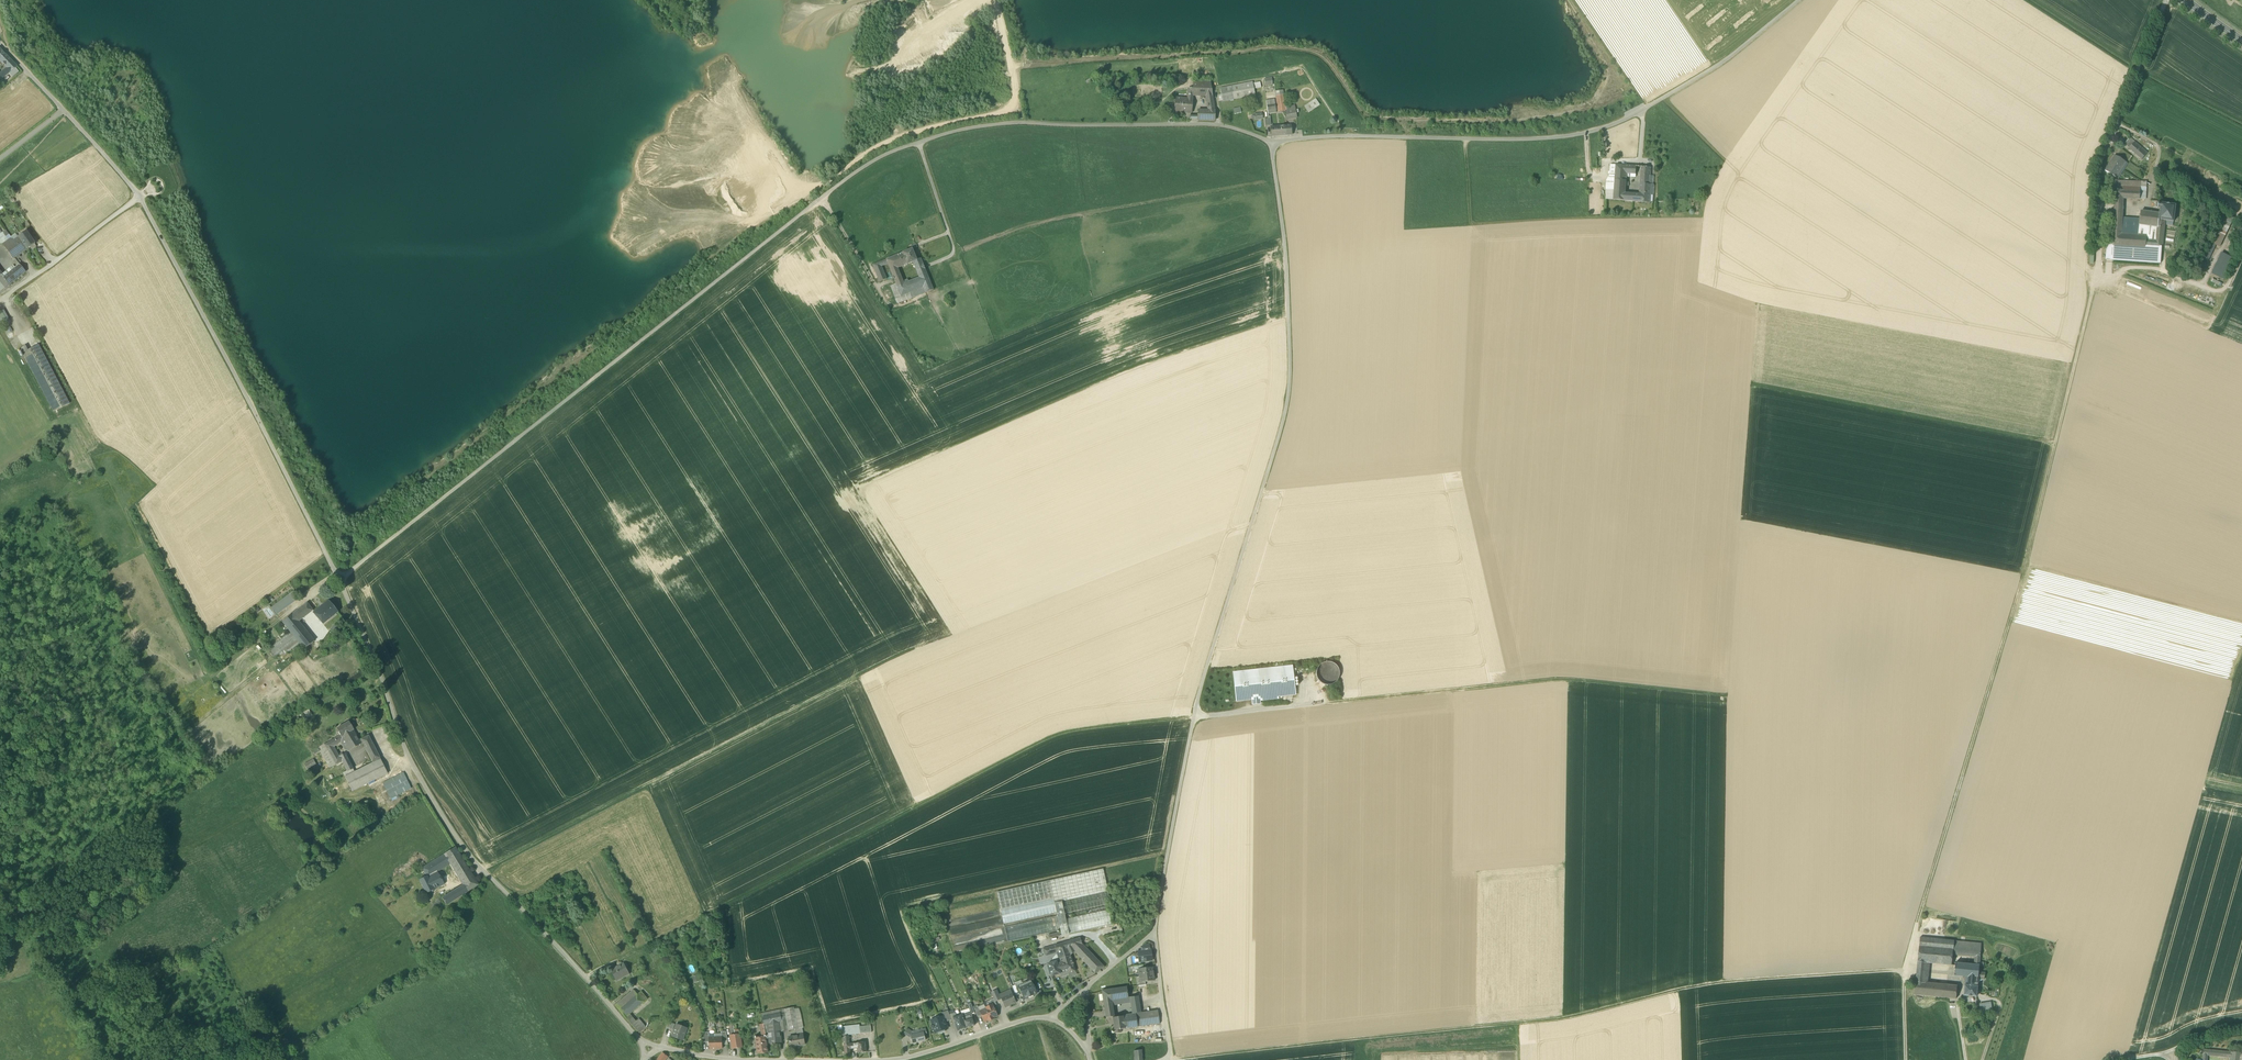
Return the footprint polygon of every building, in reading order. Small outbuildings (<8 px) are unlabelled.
[(6,66),(12,61),(0,49),(0,60),(6,66)] [(17,67),(12,61),(6,66),(8,68),(0,75),(0,77),(2,79),(16,68),(17,67)] [(16,68),(2,79),(5,83),(19,72),(16,68)] [(1255,95),(1254,89),(1253,84),(1253,82),(1220,89),(1221,95),(1223,101),(1223,102),(1255,95)] [(1212,90),(1211,90),(1198,89),(1197,96),(1207,96),(1209,110),(1209,111),(1215,110),(1212,90)] [(1275,91),(1278,112),(1286,111),(1285,107),(1283,90),(1275,91)] [(1175,111),(1186,112),(1188,99),(1176,98),(1175,111)] [(1266,101),(1268,111),(1276,110),(1274,99),(1266,101)] [(1305,107),(1309,113),(1320,105),(1316,99),(1305,107)] [(1215,121),(1215,110),(1209,111),(1209,110),(1199,111),(1199,116),(1199,120),(1199,121),(1215,121)] [(1286,111),(1287,119),(1297,118),(1295,110),(1286,111)] [(1272,136),(1286,135),(1285,126),(1272,127),(1272,136)] [(2124,144),(2129,148),(2135,142),(2130,137),(2124,144)] [(2129,148),(2142,160),(2148,153),(2135,142),(2129,148)] [(2112,175),(2116,178),(2126,162),(2115,156),(2105,171),(2109,173),(2108,176),(2111,178),(2112,175)] [(2126,162),(2116,178),(2118,179),(2128,163),(2126,162)] [(1628,166),(1616,165),(1615,176),(1614,200),(1625,201),(1626,193),(1627,177),(1627,174),(1628,166)] [(1637,167),(1628,166),(1627,174),(1636,174),(1637,167)] [(1642,167),(1641,184),(1649,184),(1650,176),(1650,168),(1642,167)] [(1614,200),(1615,176),(1610,176),(1606,182),(1606,199),(1614,200)] [(2115,186),(2114,200),(2123,200),(2123,199),(2140,200),(2140,187),(2146,188),(2146,183),(2118,182),(2117,186),(2115,186)] [(1651,185),(1649,184),(1641,184),(1640,195),(1634,195),(1634,202),(1650,203),(1651,185)] [(1634,194),(1626,193),(1625,201),(1634,202),(1634,195),(1634,194)] [(2228,208),(2241,213),(2241,202),(2232,199),(2228,208)] [(2165,221),(2173,222),(2175,206),(2156,203),(2155,208),(2160,209),(2159,214),(2158,220),(2165,221)] [(2122,218),(2123,205),(2114,205),(2112,240),(2112,247),(2161,250),(2162,251),(2165,225),(2165,221),(2158,220),(2159,214),(2141,211),(2140,219),(2122,218)] [(2220,247),(2234,218),(2223,213),(2209,242),(2220,247)] [(26,231),(18,237),(27,250),(30,248),(35,244),(26,231)] [(11,238),(11,237),(9,235),(6,237),(3,233),(0,235),(0,244),(2,244),(11,238)] [(19,256),(27,250),(18,237),(13,241),(10,243),(19,256)] [(14,259),(16,261),(21,257),(19,256),(10,243),(13,241),(11,238),(2,244),(14,260),(14,259)] [(2112,247),(2112,240),(2106,240),(2105,260),(2160,264),(2161,250),(2112,247)] [(2195,269),(2202,273),(2216,246),(2208,242),(2195,269)] [(903,253),(908,264),(913,262),(917,261),(917,260),(912,249),(903,253)] [(888,264),(893,277),(900,274),(898,268),(908,264),(903,253),(886,260),(888,264)] [(2232,258),(2221,253),(2212,274),(2222,279),(2232,258)] [(913,262),(915,268),(923,265),(921,259),(917,260),(917,261),(913,262)] [(882,266),(888,264),(886,260),(873,265),(880,282),(887,279),(882,266)] [(13,266),(8,271),(10,273),(20,265),(19,264),(15,268),(13,266)] [(20,265),(10,273),(4,278),(9,285),(25,272),(20,265)] [(919,278),(909,282),(904,284),(903,281),(902,278),(895,281),(896,284),(891,286),(896,299),(923,288),(925,293),(934,290),(925,269),(917,272),(919,278)] [(1,275),(0,276),(0,292),(9,285),(4,278),(1,275)] [(923,293),(925,293),(923,288),(896,299),(898,304),(912,298),(923,293)] [(4,310),(1,311),(7,321),(9,319),(4,310)] [(20,348),(54,412),(69,404),(38,345),(28,350),(25,346),(22,347),(20,348)] [(289,595),(294,601),(298,598),(294,592),(289,595)] [(276,614),(294,601),(289,595),(271,608),(276,614)] [(313,613),(323,624),(338,612),(330,602),(328,601),(313,613)] [(301,607),(307,615),(313,610),(307,603),(301,607)] [(262,610),(269,620),(276,615),(270,605),(262,610)] [(307,615),(301,607),(298,609),(304,617),(307,615)] [(304,617),(298,609),(295,612),(301,620),(304,617)] [(282,622),(291,633),(269,650),(275,657),(278,654),(285,649),(296,639),(300,644),(304,649),(315,641),(302,625),(299,621),(301,620),(295,612),(282,622)] [(288,653),(300,644),(296,639),(285,649),(288,653)] [(1318,668),(1316,672),(1317,677),(1319,681),(1322,683),(1326,685),(1331,685),(1335,683),(1337,680),(1339,675),(1339,671),(1337,667),(1334,664),(1329,662),(1325,663),(1321,664),(1318,668)] [(1236,701),(1252,699),(1260,699),(1296,695),(1292,666),(1233,673),(1236,701)] [(337,729),(340,736),(342,738),(354,730),(349,722),(337,729)] [(354,730),(342,738),(340,742),(345,750),(348,752),(363,743),(361,740),(360,740),(354,730)] [(332,747),(340,742),(342,738),(340,736),(325,745),(326,747),(327,750),(332,747)] [(369,736),(361,740),(363,743),(365,746),(372,743),(369,736)] [(342,761),(344,764),(349,761),(345,754),(338,757),(332,747),(327,750),(326,747),(322,750),(323,751),(321,753),(330,768),(342,761)] [(366,750),(373,763),(380,760),(374,747),(366,750)] [(304,765),(307,770),(316,765),(313,760),(304,765)] [(388,774),(380,760),(373,763),(354,772),(345,777),(352,792),(388,774)] [(384,783),(387,791),(407,781),(403,773),(384,783)] [(407,781),(387,791),(391,798),(397,795),(411,788),(407,781)] [(450,865),(460,880),(472,874),(455,847),(444,854),(447,859),(450,865)] [(435,867),(447,859),(444,854),(422,868),(427,876),(429,881),(433,879),(436,884),(437,884),(439,887),(444,884),(438,872),(435,867)] [(438,872),(450,865),(447,859),(435,867),(438,872)] [(1055,905),(1062,904),(1109,893),(1103,869),(997,892),(1005,928),(1057,917),(1055,905)] [(460,880),(462,884),(474,878),(472,874),(460,880)] [(426,894),(434,890),(429,881),(427,876),(426,877),(419,880),(426,894)] [(478,885),(474,878),(462,884),(463,885),(442,898),(446,905),(478,885)] [(433,879),(429,881),(434,890),(439,887),(437,884),(436,884),(433,879)] [(1111,906),(1109,893),(1062,904),(1066,920),(1109,910),(1108,907),(1111,906)] [(1069,934),(1066,920),(1062,904),(1055,905),(1057,917),(1061,930),(1061,932),(1062,935),(1069,934)] [(1112,924),(1109,910),(1066,920),(1069,934),(1085,930),(1112,924)] [(1061,930),(1057,917),(1005,928),(1008,942),(1033,937),(1036,936),(1049,933),(1061,930)] [(1075,952),(1095,973),(1104,967),(1083,945),(1082,944),(1080,938),(1069,941),(1055,945),(1057,952),(1059,958),(1060,961),(1071,957),(1070,955),(1071,955),(1075,952)] [(1920,938),(1919,947),(1953,950),(1954,941),(1920,938)] [(1965,942),(1954,941),(1953,950),(1953,955),(1975,957),(1974,965),(1955,963),(1954,976),(1966,977),(1978,979),(1979,972),(1979,967),(1980,962),(1981,943),(1965,942)] [(1043,949),(1045,956),(1057,952),(1055,945),(1043,949)] [(1919,947),(1917,968),(1929,969),(1930,963),(1951,965),(1952,962),(1953,955),(1953,950),(1919,947)] [(1144,961),(1144,962),(1148,962),(1147,961),(1151,960),(1150,951),(1148,951),(1144,952),(1139,952),(1140,962),(1144,961)] [(1071,957),(1060,961),(1059,958),(1053,959),(1053,961),(1053,963),(1047,964),(1051,976),(1060,974),(1066,972),(1068,974),(1069,974),(1075,971),(1071,957)] [(612,970),(616,979),(621,977),(623,978),(625,977),(626,975),(629,973),(624,964),(612,970)] [(1139,970),(1139,976),(1154,974),(1153,968),(1144,969),(1139,970)] [(1928,982),(1929,974),(1917,973),(1915,995),(1953,999),(1956,999),(1957,986),(1928,982)] [(1154,981),(1154,974),(1139,976),(1140,982),(1140,983),(1145,982),(1154,981)] [(1977,997),(1978,979),(1966,977),(1964,996),(1977,997)] [(1022,994),(1024,999),(1028,997),(1033,995),(1037,993),(1031,981),(1027,982),(1027,981),(1022,983),(1023,984),(1016,987),(1019,994),(1020,996),(1022,994)] [(1110,989),(1112,1001),(1129,998),(1127,987),(1110,989)] [(615,1005),(620,1010),(638,995),(634,989),(615,1005)] [(1102,991),(1106,1018),(1114,1016),(1113,1005),(1112,1001),(1110,989),(1102,991)] [(1000,999),(996,990),(991,993),(994,999),(995,1002),(1000,999)] [(1000,994),(1002,998),(1012,994),(1010,990),(1000,994)] [(641,992),(638,995),(644,1002),(648,999),(641,992)] [(1002,998),(1005,1006),(1009,1004),(1010,1006),(1016,1003),(1014,998),(1012,994),(1002,998)] [(620,1010),(626,1017),(630,1014),(644,1002),(638,995),(620,1010)] [(1980,1004),(1981,1014),(1993,1012),(1991,1003),(1980,1004)] [(986,1007),(986,1008),(991,1020),(994,1019),(994,1018),(998,1016),(995,1009),(993,1004),(992,1005),(986,1007)] [(1141,1012),(1140,1006),(1131,1007),(1132,1014),(1135,1013),(1141,1012)] [(796,1029),(798,1029),(796,1016),(794,1009),(794,1007),(780,1010),(781,1014),(782,1021),(771,1023),(773,1031),(773,1033),(781,1032),(796,1029)] [(988,1022),(991,1020),(986,1008),(980,1011),(981,1015),(984,1022),(988,1021),(988,1022)] [(1141,1013),(1141,1012),(1135,1013),(1136,1015),(1133,1015),(1123,1016),(1125,1029),(1160,1024),(1158,1010),(1141,1013)] [(955,1013),(950,1015),(949,1012),(948,1011),(942,1013),(943,1017),(943,1016),(945,1022),(951,1020),(952,1022),(952,1024),(955,1023),(954,1017),(956,1016),(955,1013)] [(970,1012),(962,1014),(967,1028),(974,1026),(975,1025),(973,1018),(971,1014),(971,1012),(970,1012)] [(782,1021),(781,1014),(763,1018),(764,1024),(764,1025),(771,1023),(782,1021)] [(958,1031),(967,1028),(962,1014),(956,1016),(954,1017),(955,1023),(958,1031)] [(938,1032),(939,1033),(944,1031),(944,1030),(947,1029),(945,1022),(943,1016),(943,1017),(931,1020),(933,1025),(932,1025),(931,1026),(932,1028),(933,1028),(934,1028),(935,1033),(938,1032)] [(1113,1018),(1115,1030),(1121,1029),(1125,1029),(1123,1016),(1113,1018)] [(632,1025),(640,1033),(647,1027),(646,1027),(639,1019),(636,1021),(632,1025)] [(667,1028),(673,1030),(675,1024),(669,1022),(667,1028)] [(765,1031),(773,1031),(771,1023),(764,1025),(765,1030),(765,1031)] [(673,1037),(683,1041),(685,1034),(684,1034),(686,1028),(677,1024),(674,1031),(676,1031),(673,1037)] [(842,1027),(844,1045),(850,1044),(849,1035),(860,1034),(859,1027),(860,1027),(860,1025),(842,1027)] [(860,1034),(869,1033),(869,1026),(867,1026),(860,1027),(859,1027),(860,1034)] [(904,1034),(912,1038),(911,1036),(911,1034),(912,1032),(907,1029),(904,1034)] [(765,1031),(766,1036),(763,1037),(755,1038),(758,1054),(768,1052),(766,1037),(767,1039),(769,1039),(769,1043),(781,1042),(781,1032),(773,1033),(773,1031),(765,1031)] [(926,1040),(924,1034),(924,1033),(920,1034),(914,1035),(911,1036),(912,1038),(913,1043),(926,1040)] [(730,1036),(732,1049),(742,1047),(740,1034),(730,1036)] [(789,1037),(791,1047),(805,1044),(804,1035),(797,1036),(789,1037)] [(857,1043),(857,1048),(858,1053),(866,1052),(867,1052),(866,1042),(857,1043)] [(2207,1056),(2230,1058),(2231,1052),(2203,1049),(2202,1059),(2207,1059),(2207,1056)] [(1135,1059),(1143,1059),(1142,1050),(1134,1051),(1135,1059)]
